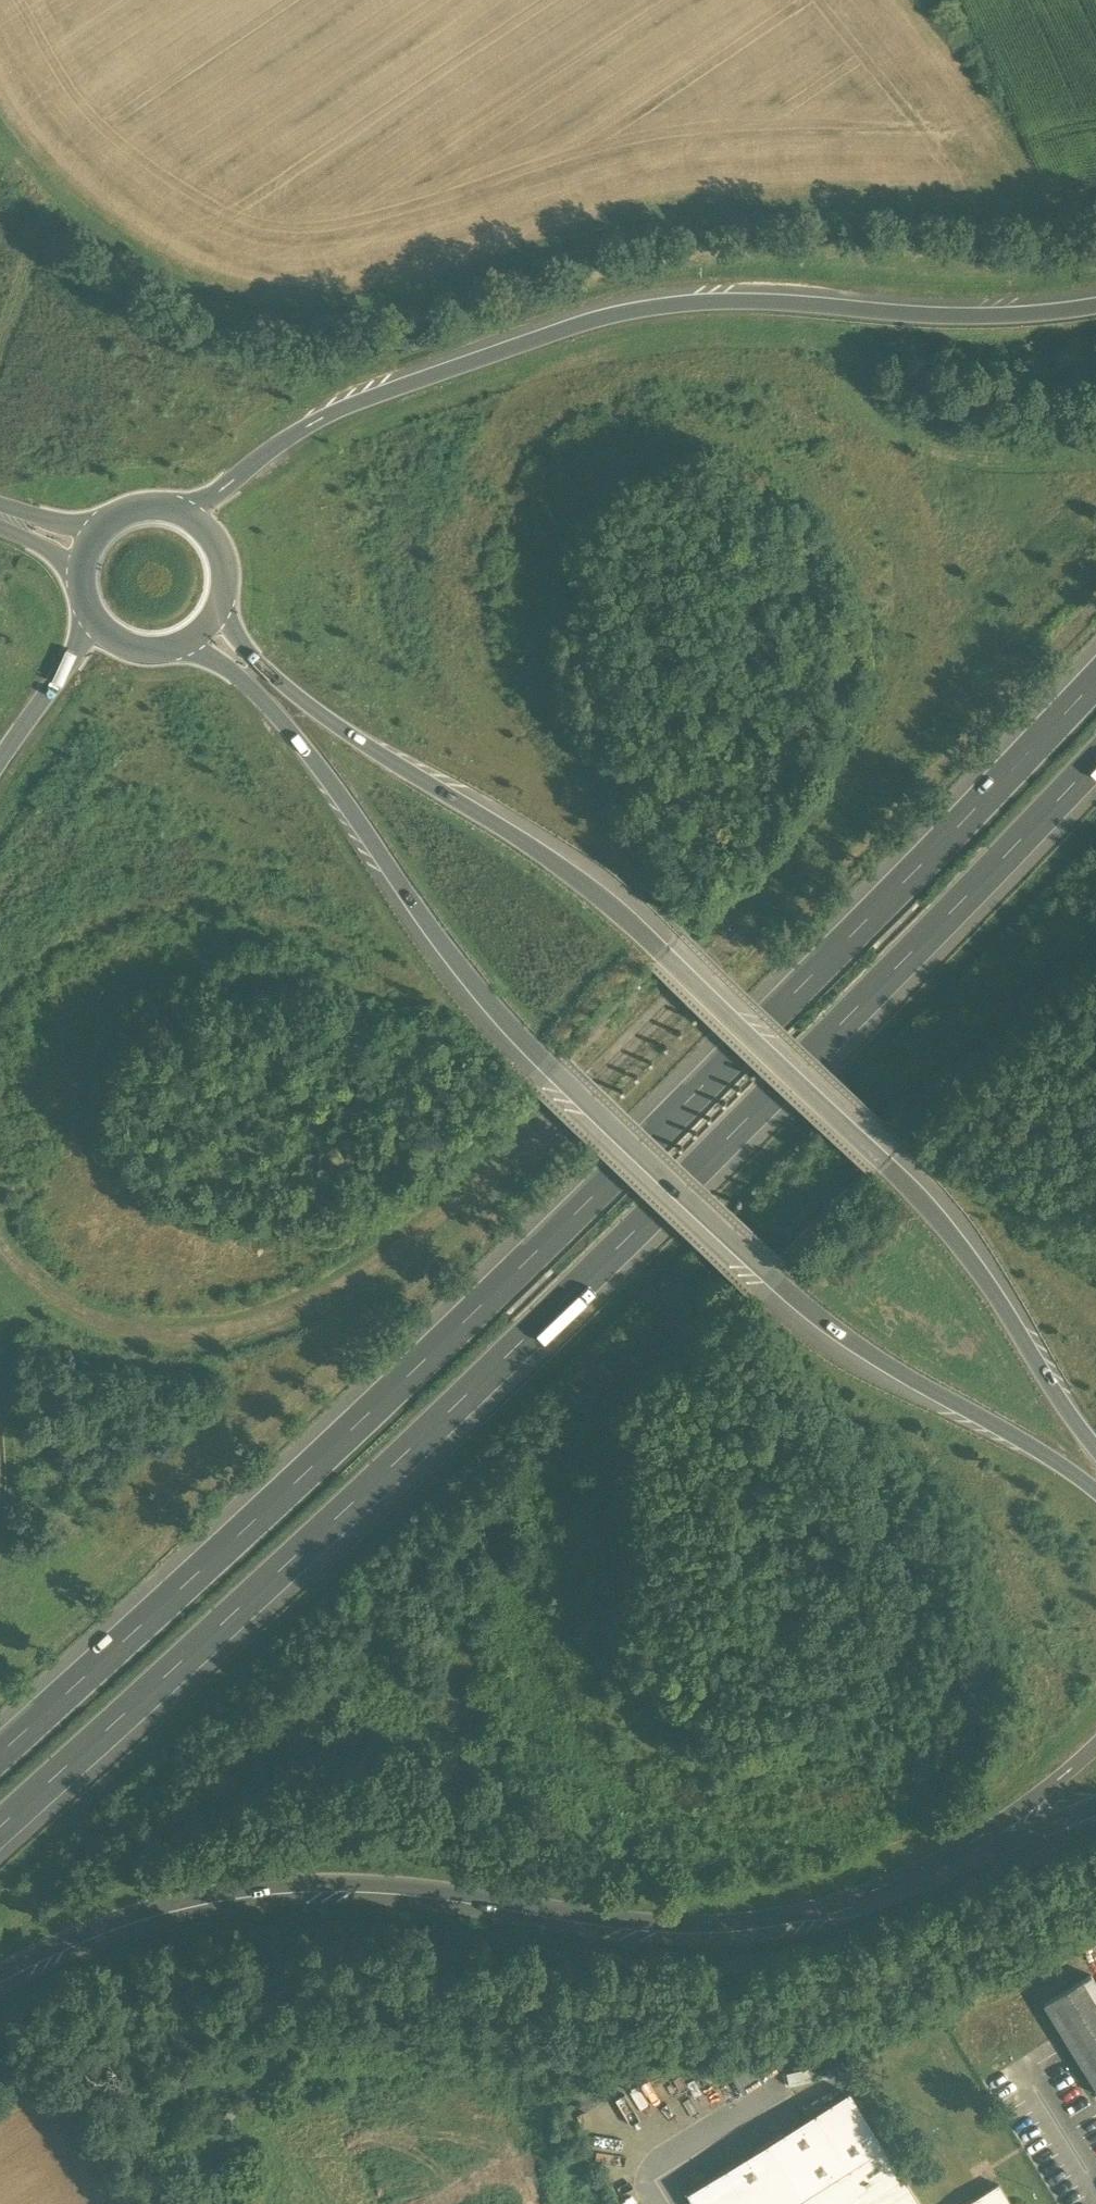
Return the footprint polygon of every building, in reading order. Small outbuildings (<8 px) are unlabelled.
[(1044,2007),(1095,2090),(1095,1986),(1091,1978),(1044,2007)] [(754,2060),(729,2070),(737,2092),(763,2082),(754,2060)] [(685,2192),(692,2203),(919,2203),(850,2092),(685,2192)] [(998,2187),(968,2203),(1009,2203),(998,2187)]
